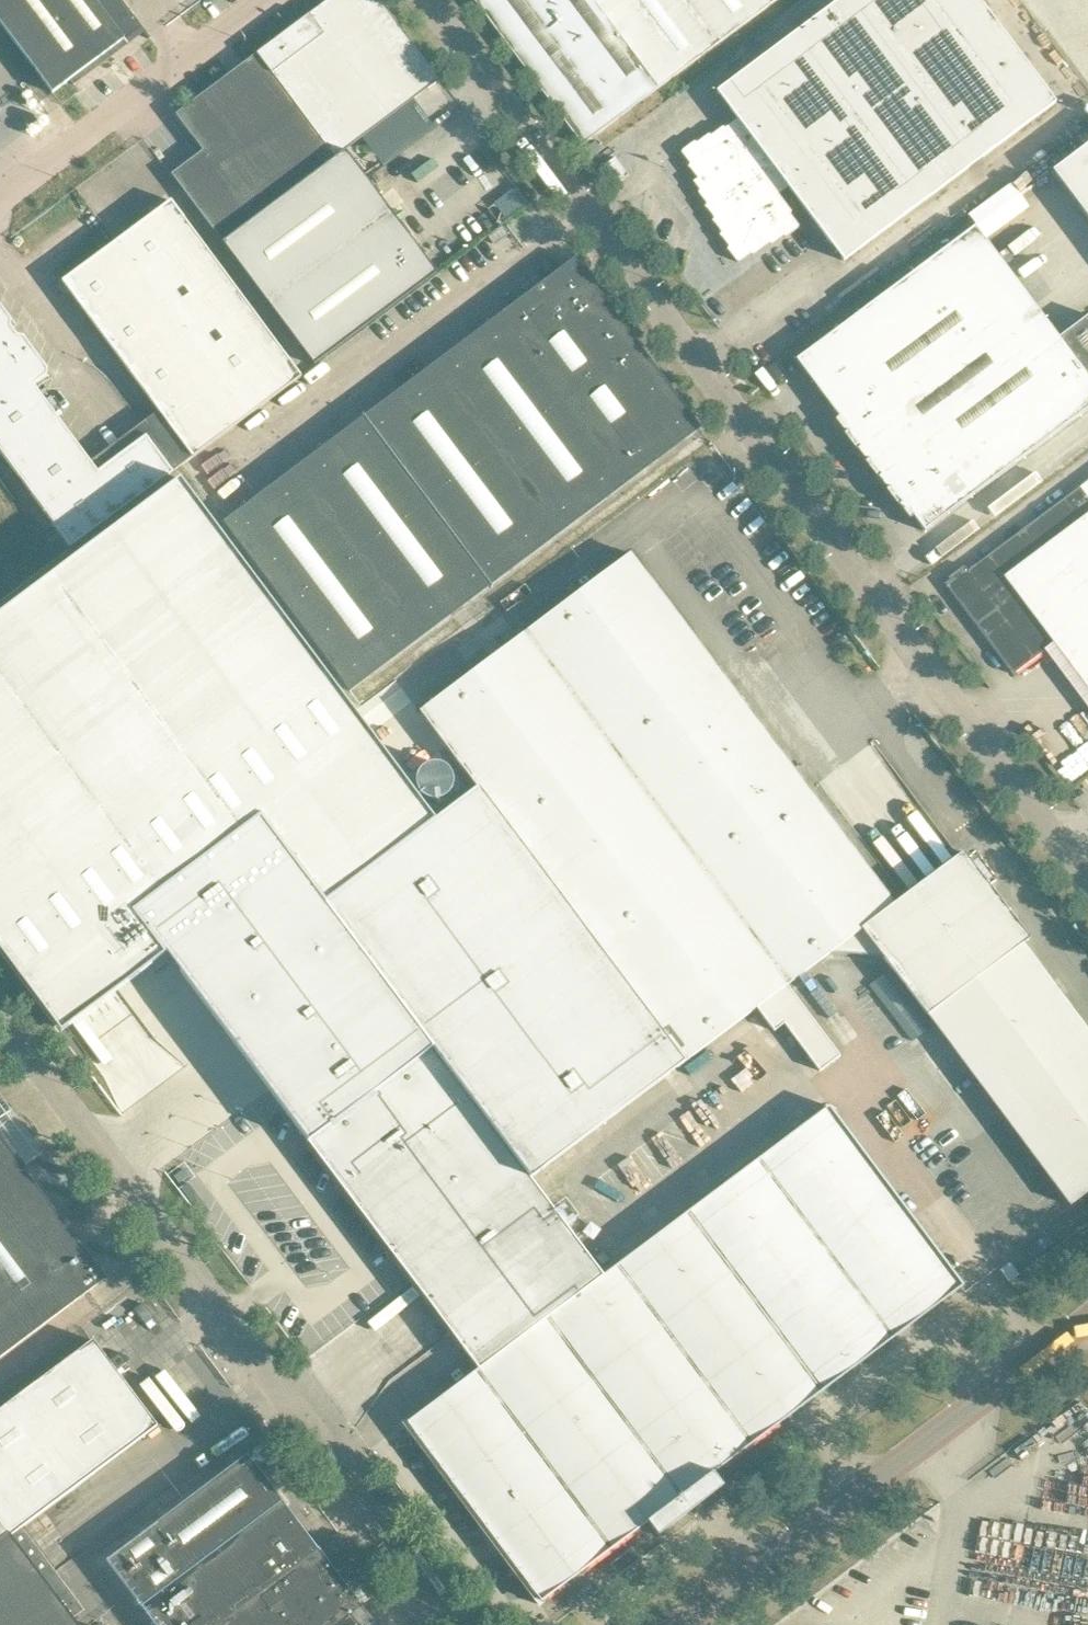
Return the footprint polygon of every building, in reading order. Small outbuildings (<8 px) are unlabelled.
[(52,93),(69,80),(140,27),(142,26),(122,0),(0,0),(0,23),(52,93)] [(239,66),(317,171),(345,150),(439,80),(379,0),(328,0),(290,28),(244,63),(239,66)] [(582,145),(659,88),(593,0),(473,0),(582,145)] [(659,88),(718,43),(776,0),(593,0),(659,88)] [(717,91),(737,119),(725,128),(722,127),(711,135),(708,134),(697,143),(694,142),(683,150),(681,153),(690,164),(689,167),(704,187),(699,190),(698,193),(707,204),(706,207),(714,218),(713,221),(721,233),(720,235),(729,247),(728,250),(736,261),(739,262),(751,254),(753,255),(769,243),(772,244),(783,236),(786,237),(797,229),(799,226),(790,214),(791,212),(778,194),(788,186),(843,261),(1054,103),(977,0),(839,0),(717,91)] [(1087,61),(1087,0),(1042,0),(1087,61)] [(229,74),(176,114),(202,150),(171,174),(222,242),(317,171),(239,66),(229,74)] [(1052,171),(1087,219),(1087,144),(1052,171)] [(345,150),(317,171),(222,242),(314,365),(437,273),(345,150)] [(615,158),(605,165),(618,182),(618,183),(628,175),(615,158)] [(497,199),(503,213),(526,203),(519,188),(497,199)] [(62,281),(160,413),(140,428),(145,436),(98,472),(34,385),(46,376),(47,369),(23,336),(17,335),(10,326),(11,320),(0,305),(0,452),(70,548),(301,377),(171,200),(62,281)] [(839,416),(835,420),(909,519),(914,515),(924,530),(1087,407),(1087,320),(1063,339),(977,225),(797,360),(839,416)] [(547,257),(537,264),(545,274),(554,267),(547,257)] [(616,316),(610,308),(573,259),(223,522),(351,691),(700,428),(689,413),(679,399),(672,390),(616,316)] [(55,1026),(56,1026),(60,1032),(139,974),(166,953),(135,912),(261,818),(326,905),(436,820),(180,478),(0,613),(0,952),(55,1026)] [(945,583),(1013,674),(1053,644),(1087,690),(1087,484),(1087,485),(970,573),(964,565),(948,578),(949,580),(945,583)] [(31,518),(8,535),(37,574),(60,556),(31,518)] [(0,541),(0,571),(14,591),(37,574),(8,535),(0,541)] [(630,553),(420,711),(477,788),(683,1063),(756,1007),(774,1031),(784,1024),(819,1071),(840,1056),(786,985),(830,953),(894,904),(630,553)] [(14,591),(0,571),(0,601),(14,591)] [(436,820),(326,905),(529,1179),(683,1063),(477,788),(436,820)] [(261,818),(135,912),(166,953),(478,1369),(603,1276),(529,1179),(326,905),(261,818)] [(1070,1205),(1087,1192),(1087,1032),(1022,944),(1028,939),(962,852),(894,904),(830,953),(883,957),(1070,1205)] [(406,1421),(404,1422),(405,1423),(483,1528),(479,1530),(478,1529),(477,1529),(486,1552),(487,1551),(486,1548),(495,1545),(540,1604),(542,1603),(541,1601),(581,1571),(647,1522),(657,1535),(723,1486),(713,1472),(779,1423),(789,1415),(812,1398),(863,1360),(918,1319),(920,1317),(962,1285),(828,1107),(603,1276),(478,1369),(407,1423),(406,1421)] [(104,1279),(105,1281),(107,1279),(0,1137),(0,1358),(104,1279)] [(1000,1270),(1009,1282),(1019,1275),(1009,1262),(1000,1270)] [(157,1426),(93,1340),(0,1409),(0,1624),(76,1624),(69,1615),(80,1606),(21,1527),(157,1426)] [(273,1489),(247,1454),(106,1560),(155,1624),(370,1624),(373,1623),(351,1593),(366,1582),(376,1596),(383,1590),(347,1543),(340,1533),(297,1565),(261,1517),(282,1501),(273,1489)]
